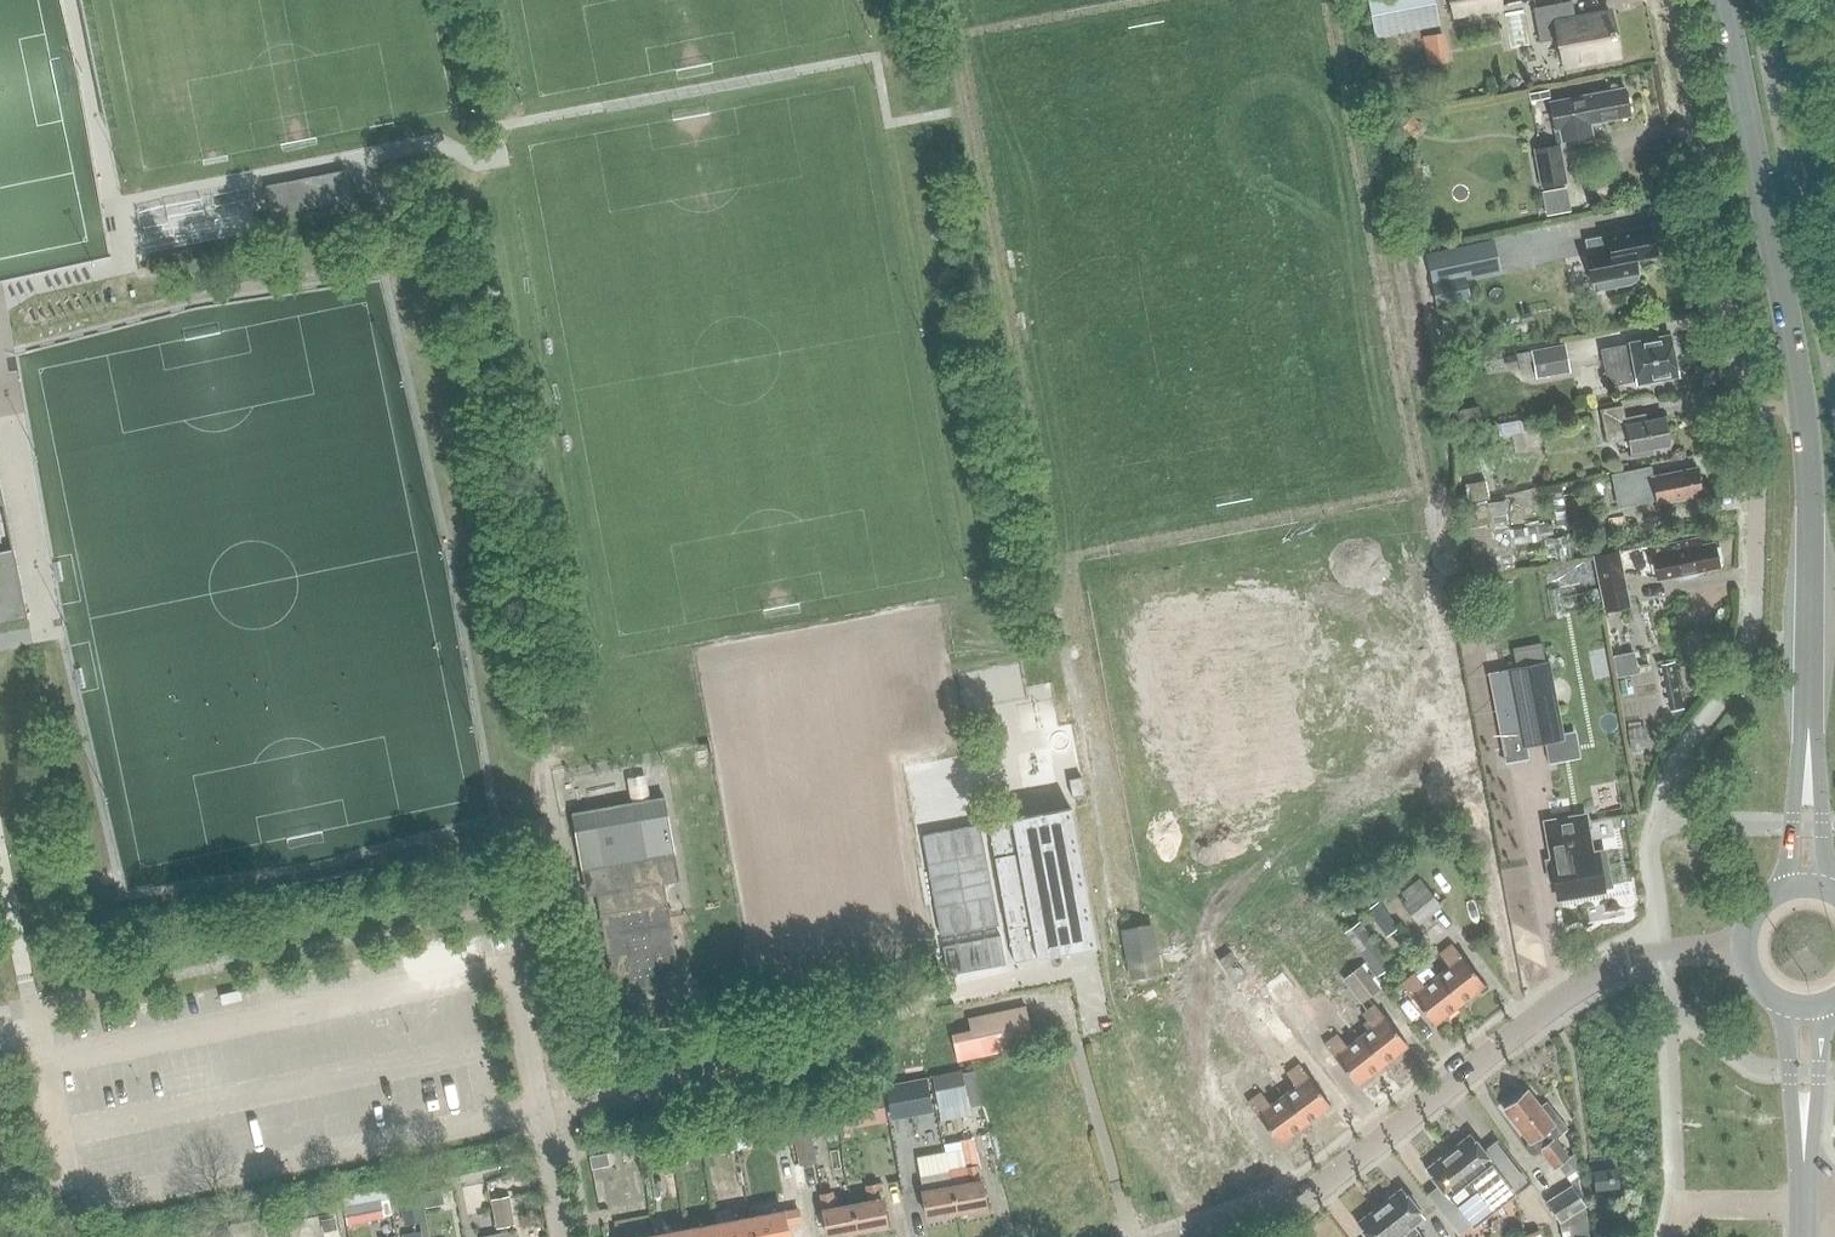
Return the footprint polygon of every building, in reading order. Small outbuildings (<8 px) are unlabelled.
[(999,11),(1042,3),(1041,0),(997,0),(999,11)] [(1076,13),(1082,12),(1086,11),(1084,0),(1073,0),(1076,13)] [(1086,11),(1091,10),(1097,9),(1095,0),(1084,0),(1086,11)] [(1378,32),(1435,22),(1431,0),(1372,0),(1378,32)] [(1454,14),(1500,6),(1498,0),(1452,0),(1454,14)] [(1587,59),(1618,53),(1610,13),(1575,20),(1571,0),(1533,8),(1540,41),(1559,38),(1564,64),(1568,63),(1573,67),(1584,65),(1587,59)] [(1095,30),(1094,30),(1097,46),(1108,44),(1105,28),(1095,30)] [(1086,32),(1075,33),(1078,49),(1089,47),(1086,31),(1086,32)] [(1443,33),(1422,36),(1425,54),(1447,51),(1443,33)] [(1108,44),(1097,46),(1100,62),(1101,62),(1111,60),(1108,44)] [(1089,47),(1078,49),(1081,65),(1092,63),(1089,47)] [(1104,81),(1107,97),(1118,95),(1114,79),(1104,81)] [(1096,83),(1085,85),(1088,101),(1099,99),(1096,83)] [(1599,124),(1601,121),(1630,115),(1624,88),(1582,96),(1583,96),(1549,102),(1554,129),(1559,128),(1562,141),(1591,135),(1589,123),(1590,122),(1593,125),(1599,124)] [(1549,90),(1529,94),(1530,101),(1550,97),(1549,90)] [(1118,95),(1107,97),(1110,113),(1121,111),(1118,95)] [(1099,99),(1088,101),(1091,117),(1102,115),(1099,99)] [(1423,126),(1413,116),(1402,127),(1413,137),(1423,126)] [(1112,123),(1115,140),(1115,139),(1126,138),(1123,121),(1112,123)] [(1103,125),(1093,127),(1096,143),(1106,141),(1107,141),(1104,125),(1103,125)] [(1559,145),(1535,149),(1542,187),(1566,183),(1559,145)] [(347,170),(266,186),(267,195),(269,194),(271,206),(270,207),(272,215),(352,199),(351,190),(349,191),(347,179),(348,179),(347,170)] [(1589,253),(1586,254),(1591,280),(1595,279),(1597,289),(1614,286),(1629,283),(1633,280),(1636,277),(1638,273),(1634,256),(1656,252),(1652,228),(1630,232),(1630,229),(1607,234),(1608,235),(1587,239),(1589,253)] [(1467,245),(1425,254),(1431,284),(1465,277),(1474,275),(1467,245)] [(1140,268),(1139,269),(1142,285),(1143,285),(1153,283),(1150,267),(1140,268)] [(1131,270),(1121,272),(1124,288),(1134,287),(1135,287),(1131,270)] [(1435,305),(1469,298),(1465,277),(1431,284),(1435,305)] [(1145,295),(1144,295),(1147,311),(1158,309),(1155,293),(1145,295)] [(1136,296),(1126,298),(1129,314),(1139,312),(1136,296)] [(1158,309),(1147,311),(1150,327),(1151,326),(1161,325),(1158,309)] [(1139,312),(1129,314),(1132,330),(1142,328),(1139,312)] [(1671,339),(1670,336),(1603,348),(1609,382),(1636,377),(1637,382),(1678,374),(1674,352),(1678,352),(1675,338),(1671,339)] [(1564,342),(1532,348),(1532,350),(1534,361),(1536,372),(1568,366),(1564,342)] [(1155,346),(1154,346),(1157,362),(1168,360),(1165,344),(1155,346)] [(1146,348),(1135,350),(1138,366),(1149,364),(1146,348)] [(1534,361),(1532,350),(1516,353),(1518,364),(1534,361)] [(1518,367),(1518,364),(1516,353),(1505,355),(1507,369),(1518,367)] [(1168,360),(1157,362),(1160,378),(1161,378),(1171,376),(1168,360)] [(1149,364),(1138,366),(1141,382),(1152,380),(1149,364)] [(1164,397),(1160,398),(1163,414),(1174,412),(1171,396),(1164,397)] [(1155,399),(1149,400),(1152,416),(1163,414),(1160,398),(1155,399)] [(1624,416),(1622,404),(1600,408),(1605,439),(1627,435),(1631,456),(1652,452),(1652,447),(1669,444),(1664,416),(1646,419),(1645,413),(1624,416)] [(1174,412),(1163,414),(1166,430),(1177,428),(1174,412)] [(1163,414),(1152,416),(1155,432),(1166,430),(1163,414)] [(1542,429),(1540,417),(1520,421),(1522,433),(1542,429)] [(1701,477),(1698,474),(1697,469),(1678,472),(1678,470),(1652,475),(1651,465),(1615,471),(1620,500),(1654,493),(1656,504),(1679,499),(1682,497),(1701,493),(1700,488),(1702,484),(1701,477)] [(1486,480),(1465,484),(1468,502),(1490,498),(1486,480)] [(1563,495),(1553,497),(1559,527),(1569,525),(1563,495)] [(1487,500),(1469,504),(1475,578),(1515,570),(1506,509),(1505,501),(1490,503),(1487,503),(1487,500)] [(1514,538),(1552,533),(1551,524),(1513,529),(1514,538)] [(1701,544),(1699,534),(1649,544),(1656,581),(1679,576),(1679,580),(1702,576),(1702,572),(1721,568),(1716,541),(1701,544)] [(28,619),(14,551),(13,548),(12,548),(12,551),(0,553),(0,625),(28,619)] [(1631,607),(1618,550),(1592,556),(1604,612),(1631,607)] [(1393,587),(1366,593),(1375,635),(1402,630),(1393,587)] [(1340,598),(1313,604),(1321,646),(1348,641),(1340,598)] [(1313,604),(1286,609),(1294,652),(1321,646),(1313,604)] [(1286,609),(1259,615),(1267,657),(1294,652),(1286,609)] [(1505,669),(1521,748),(1562,740),(1547,661),(1543,661),(1539,643),(1509,649),(1513,667),(1505,669)] [(1615,674),(1636,671),(1634,652),(1612,654),(1615,674)] [(1683,709),(1673,661),(1660,664),(1669,712),(1683,709)] [(1698,667),(1694,679),(1704,683),(1708,670),(1698,667)] [(1424,681),(1412,683),(1414,698),(1427,696),(1424,681)] [(1412,683),(1399,686),(1402,701),(1414,698),(1412,683)] [(1369,691),(1357,694),(1360,709),(1372,706),(1369,691)] [(1357,694),(1345,696),(1348,711),(1360,709),(1357,694)] [(1315,701),(1303,704),(1306,719),(1318,717),(1315,701)] [(1303,704),(1291,706),(1293,721),(1306,719),(1303,704)] [(1261,712),(1249,714),(1251,729),(1264,727),(1261,712)] [(1249,714),(1236,716),(1239,731),(1251,729),(1249,714)] [(1646,726),(1627,729),(1630,750),(1649,748),(1646,726)] [(1282,744),(1255,749),(1264,795),(1291,790),(1282,744)] [(1255,749),(1227,755),(1236,801),(1264,795),(1255,749)] [(1072,798),(1085,795),(1082,777),(1069,779),(1072,798)] [(690,1022),(665,882),(681,880),(666,797),(574,813),(584,871),(594,869),(618,1001),(613,1002),(619,1035),(690,1022)] [(1070,808),(988,823),(1014,962),(1096,947),(1070,808)] [(1584,815),(1545,822),(1550,849),(1552,849),(1554,860),(1547,861),(1547,863),(1552,862),(1555,881),(1559,899),(1603,891),(1602,887),(1610,886),(1604,851),(1591,854),(1584,815)] [(940,936),(998,925),(980,824),(922,835),(940,936)] [(1396,899),(1417,925),(1441,906),(1420,880),(1396,899)] [(1383,933),(1395,926),(1380,901),(1368,908),(1383,933)] [(1347,931),(1366,960),(1342,976),(1359,1001),(1380,986),(1373,975),(1390,964),(1361,922),(1347,931)] [(1000,935),(942,946),(948,975),(1005,964),(1000,935)] [(1456,948),(1433,966),(1462,1003),(1485,986),(1456,948)] [(1440,1020),(1462,1003),(1433,966),(1412,983),(1440,1020)] [(1279,1044),(1320,1018),(1287,967),(1260,984),(1271,1002),(1258,1011),(1279,1044)] [(1440,1020),(1412,983),(1390,1000),(1419,1037),(1440,1020)] [(1390,1000),(1367,1017),(1396,1055),(1419,1037),(1390,1000)] [(956,1058),(975,1055),(1033,1043),(1025,1004),(967,1016),(971,1035),(952,1039),(956,1058)] [(1346,1034),(1324,1051),(1353,1088),(1375,1071),(1346,1034)] [(1324,1051),(1302,1068),(1331,1105),(1353,1088),(1324,1051)] [(1302,1068),(1280,1085),(1309,1122),(1331,1105),(1302,1068)] [(933,1075),(932,1075),(936,1100),(966,1095),(968,1107),(981,1105),(975,1071),(962,1074),(961,1070),(933,1075)] [(884,1086),(891,1120),(916,1115),(932,1112),(925,1078),(910,1081),(884,1086)] [(1280,1085),(1258,1102),(1287,1139),(1309,1122),(1280,1085)] [(1527,1091),(1503,1110),(1529,1141),(1527,1145),(1526,1147),(1526,1151),(1528,1155),(1532,1156),(1535,1156),(1541,1151),(1555,1168),(1568,1157),(1554,1140),(1568,1129),(1554,1112),(1546,1102),(1539,1107),(1527,1091)] [(839,1128),(872,1122),(867,1092),(834,1098),(839,1128)] [(1258,1102),(1236,1120),(1264,1157),(1287,1139),(1258,1102)] [(766,1108),(757,1110),(764,1145),(773,1144),(766,1108)] [(727,1123),(712,1126),(717,1153),(733,1150),(727,1123)] [(815,1161),(809,1129),(793,1132),(799,1164),(815,1161)] [(1470,1135),(1448,1153),(1492,1208),(1512,1192),(1524,1182),(1511,1166),(1499,1175),(1495,1170),(1494,1171),(1495,1173),(1491,1176),(1486,1168),(1493,1163),(1470,1135)] [(676,1141),(678,1152),(693,1149),(691,1138),(676,1141)] [(969,1182),(952,1185),(957,1213),(986,1208),(979,1165),(974,1138),(959,1140),(964,1168),(966,1167),(969,1182)] [(613,1149),(588,1156),(593,1171),(617,1164),(613,1149)] [(1448,1153),(1426,1170),(1448,1198),(1455,1193),(1461,1200),(1457,1203),(1456,1201),(1455,1202),(1459,1207),(1450,1214),(1463,1230),(1471,1223),(1472,1224),(1492,1208),(1448,1153)] [(927,1218),(957,1213),(952,1185),(949,1170),(919,1175),(927,1218)] [(1616,1170),(1593,1173),(1595,1190),(1618,1187),(1616,1170)] [(1587,1235),(1587,1202),(1583,1197),(1578,1183),(1578,1181),(1546,1201),(1560,1221),(1563,1236),(1587,1236),(1587,1235)] [(853,1203),(858,1231),(888,1226),(880,1183),(867,1185),(870,1200),(853,1203)] [(1403,1236),(1423,1236),(1419,1232),(1414,1236),(1408,1229),(1424,1216),(1402,1188),(1379,1206),(1403,1236)] [(420,1222),(426,1220),(420,1191),(405,1194),(411,1223),(420,1222)] [(829,1236),(858,1231),(853,1203),(836,1206),(834,1191),(822,1193),(829,1236)] [(507,1195),(490,1199),(496,1227),(512,1224),(507,1195)] [(380,1199),(343,1207),(347,1225),(384,1217),(383,1215),(392,1214),(389,1199),(380,1201),(380,1199)] [(1379,1206),(1358,1223),(1368,1236),(1403,1236),(1379,1206)] [(754,1236),(788,1236),(786,1224),(801,1221),(799,1207),(751,1215),(754,1236)] [(320,1218),(323,1236),(341,1236),(336,1215),(320,1218)] [(721,1236),(754,1236),(751,1215),(718,1222),(721,1236)] [(718,1222),(686,1228),(688,1236),(721,1236),(718,1222)] [(214,1236),(230,1236),(229,1228),(213,1231),(214,1236)] [(686,1228),(653,1234),(654,1236),(688,1236),(686,1228)]
